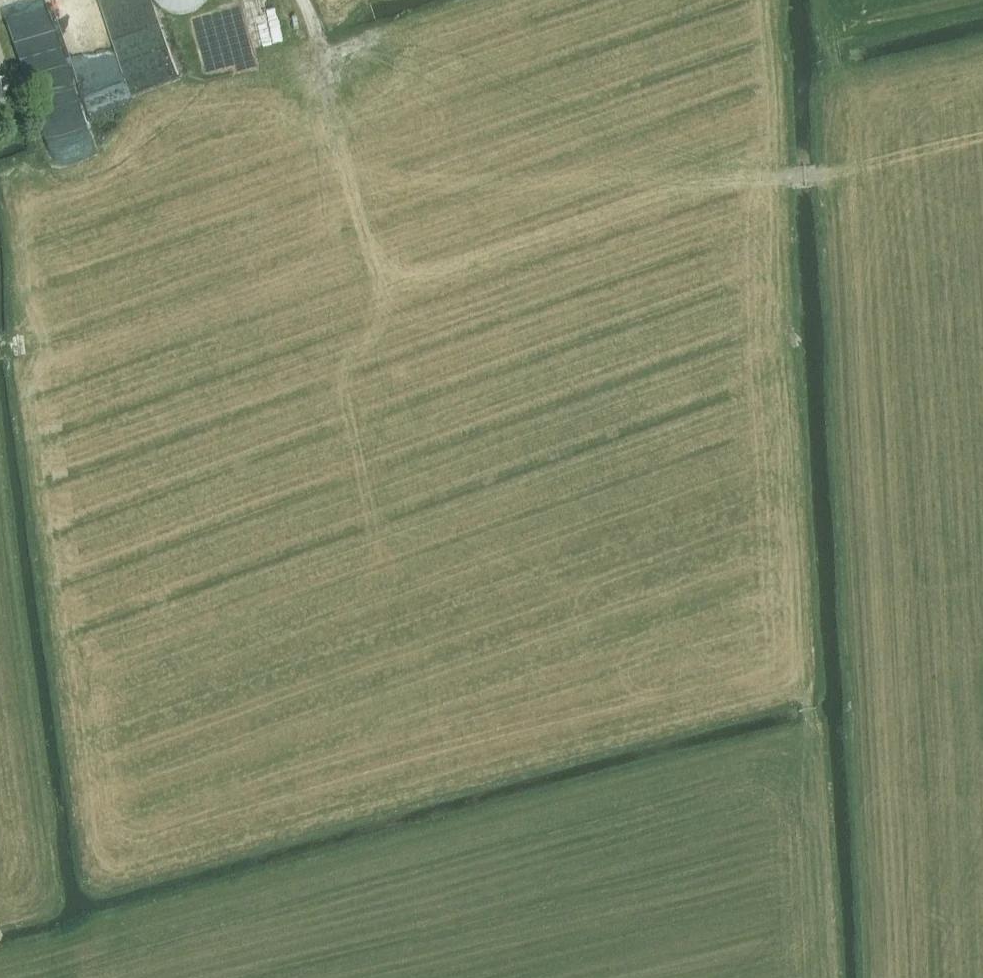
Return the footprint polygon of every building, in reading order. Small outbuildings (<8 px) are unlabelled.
[(154,2),(163,10),(169,14),(176,15),(184,14),(191,13),(199,8),(204,3),(206,0),(153,0),(154,2)] [(134,94),(182,75),(164,31),(129,44),(124,32),(112,37),(134,94)]
